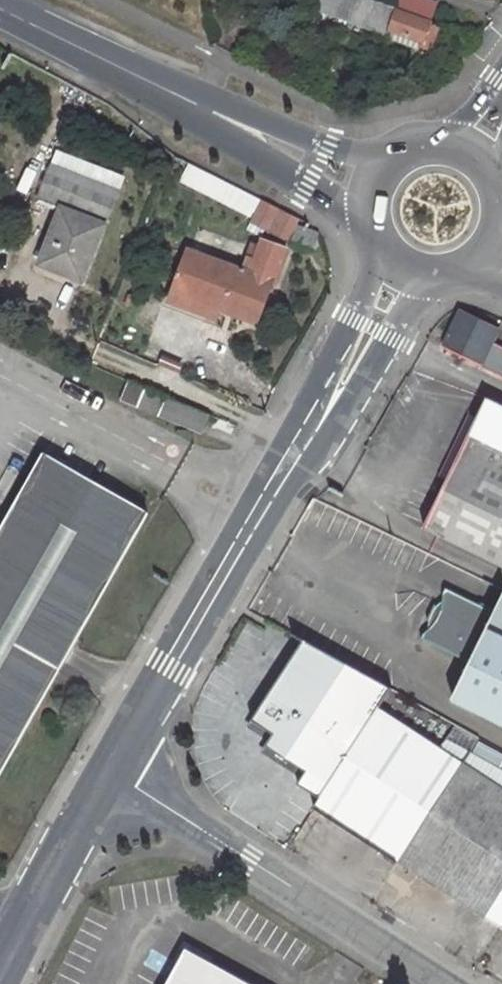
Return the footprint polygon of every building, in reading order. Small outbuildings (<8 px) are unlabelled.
[(418,49),(419,46),(432,50),(441,28),(429,24),(430,22),(396,10),(397,7),(378,0),(347,0),(340,17),(388,34),(386,37),(418,49)] [(434,1),(431,0),(402,0),(399,8),(418,14),(428,18),(434,1)] [(125,177),(63,151),(58,164),(120,189),(125,177)] [(87,272),(120,189),(58,164),(44,199),(66,208),(46,263),(62,270),(65,263),(87,272)] [(254,222),(289,240),(299,220),(265,202),(262,207),(254,222)] [(177,293),(222,310),(257,323),(272,285),(275,286),(288,251),(265,242),(261,253),(257,263),(250,261),(245,273),(193,253),(177,293)] [(254,250),(250,261),(257,263),(261,253),(254,250)] [(62,270),(84,279),(87,272),(65,263),(62,270)] [(173,305),(218,322),(222,310),(177,293),(173,305)] [(480,366),(501,377),(501,348),(492,343),(496,336),(457,317),(442,348),(480,366)] [(121,402),(203,436),(211,416),(130,382),(121,402)] [(488,399),(470,435),(422,531),(435,537),(501,569),(501,406),(488,399)] [(235,427),(219,420),(216,428),(232,435),(235,427)] [(0,536),(0,780),(153,514),(49,452),(0,536)] [(501,726),(501,598),(492,617),(443,592),(441,597),(439,611),(435,620),(428,631),(421,637),(418,642),(467,667),(450,701),(501,726)] [(304,640),(253,720),(273,733),(269,740),(266,744),(306,770),(302,777),(298,783),(320,797),(390,688),(304,640)] [(483,918),(501,890),(501,773),(445,739),(439,747),(380,709),(314,809),(483,918)] [(273,733),(253,720),(248,727),(269,740),(273,733)] [(306,770),(266,744),(261,751),(302,777),(306,770)] [(168,983),(248,983),(187,950),(168,983)]
